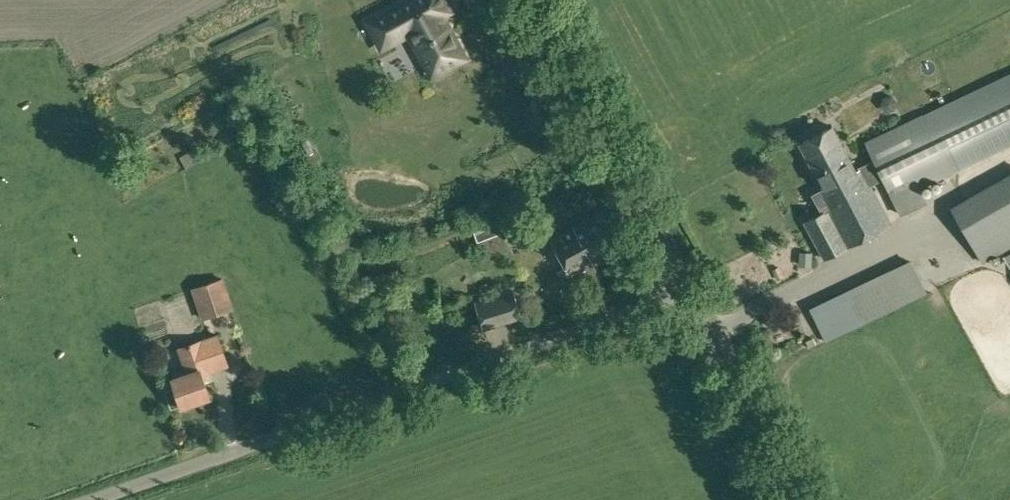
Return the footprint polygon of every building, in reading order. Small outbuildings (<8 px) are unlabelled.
[(369,21),(382,46),(404,34),(409,43),(414,40),(428,65),(435,61),(437,65),(445,67),(452,63),(455,55),(452,52),(460,48),(441,14),(449,10),(443,0),(408,0),(369,21)] [(1009,145),(1009,73),(922,115),(865,142),(873,159),(854,168),(832,126),(799,144),(823,189),(813,194),(819,206),(824,203),(827,209),(804,221),(824,259),(890,223),(870,186),(882,179),(892,197),(900,215),(928,202),(921,188),(950,174),(1009,145)] [(950,207),(982,262),(1009,246),(1009,173),(950,207)] [(478,241),(493,236),(523,224),(517,207),(485,219),(486,223),(473,228),(478,241)] [(596,263),(618,251),(598,213),(575,225),(576,227),(553,240),(572,273),(563,278),(571,292),(602,275),(596,263)] [(812,249),(799,249),(799,263),(811,264),(812,249)] [(825,342),(862,323),(927,292),(911,258),(809,308),(825,342)] [(201,319),(234,309),(224,277),(191,288),(201,319)] [(484,330),(523,317),(513,289),(474,301),(484,330)] [(183,406),(210,397),(203,375),(230,366),(218,333),(177,347),(187,372),(172,377),(175,386),(165,390),(171,409),(182,405),(183,406)] [(813,337),(806,340),(809,346),(816,343),(813,337)]
